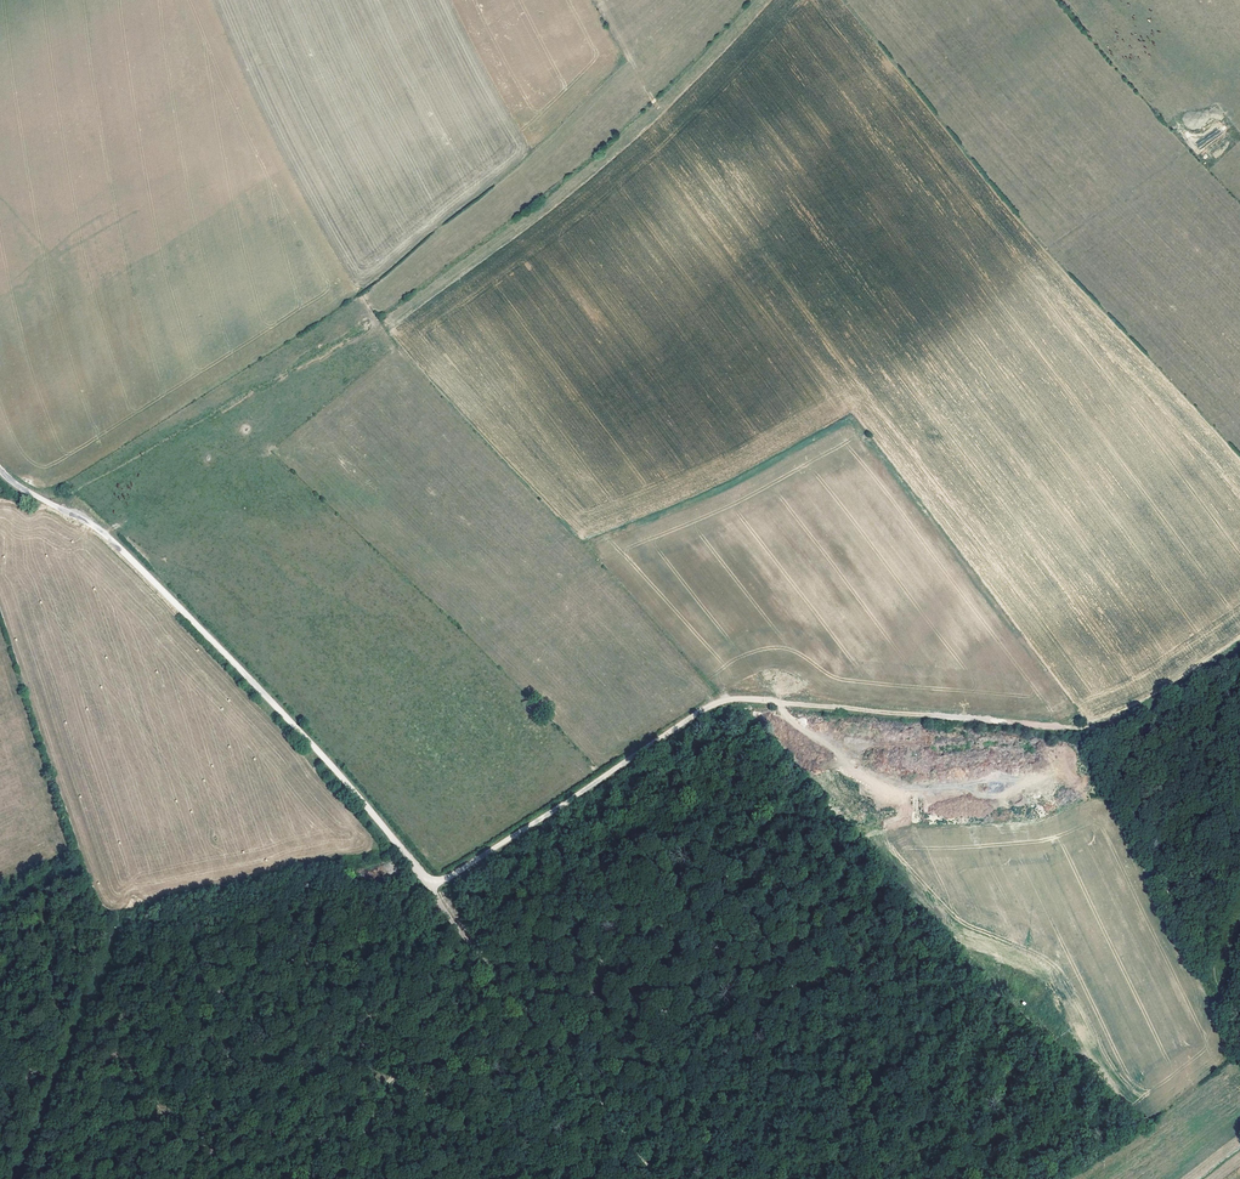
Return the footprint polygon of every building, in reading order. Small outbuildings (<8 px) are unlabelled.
[(1209,136),(1196,145),(1199,149),(1212,140),(1209,136)]
